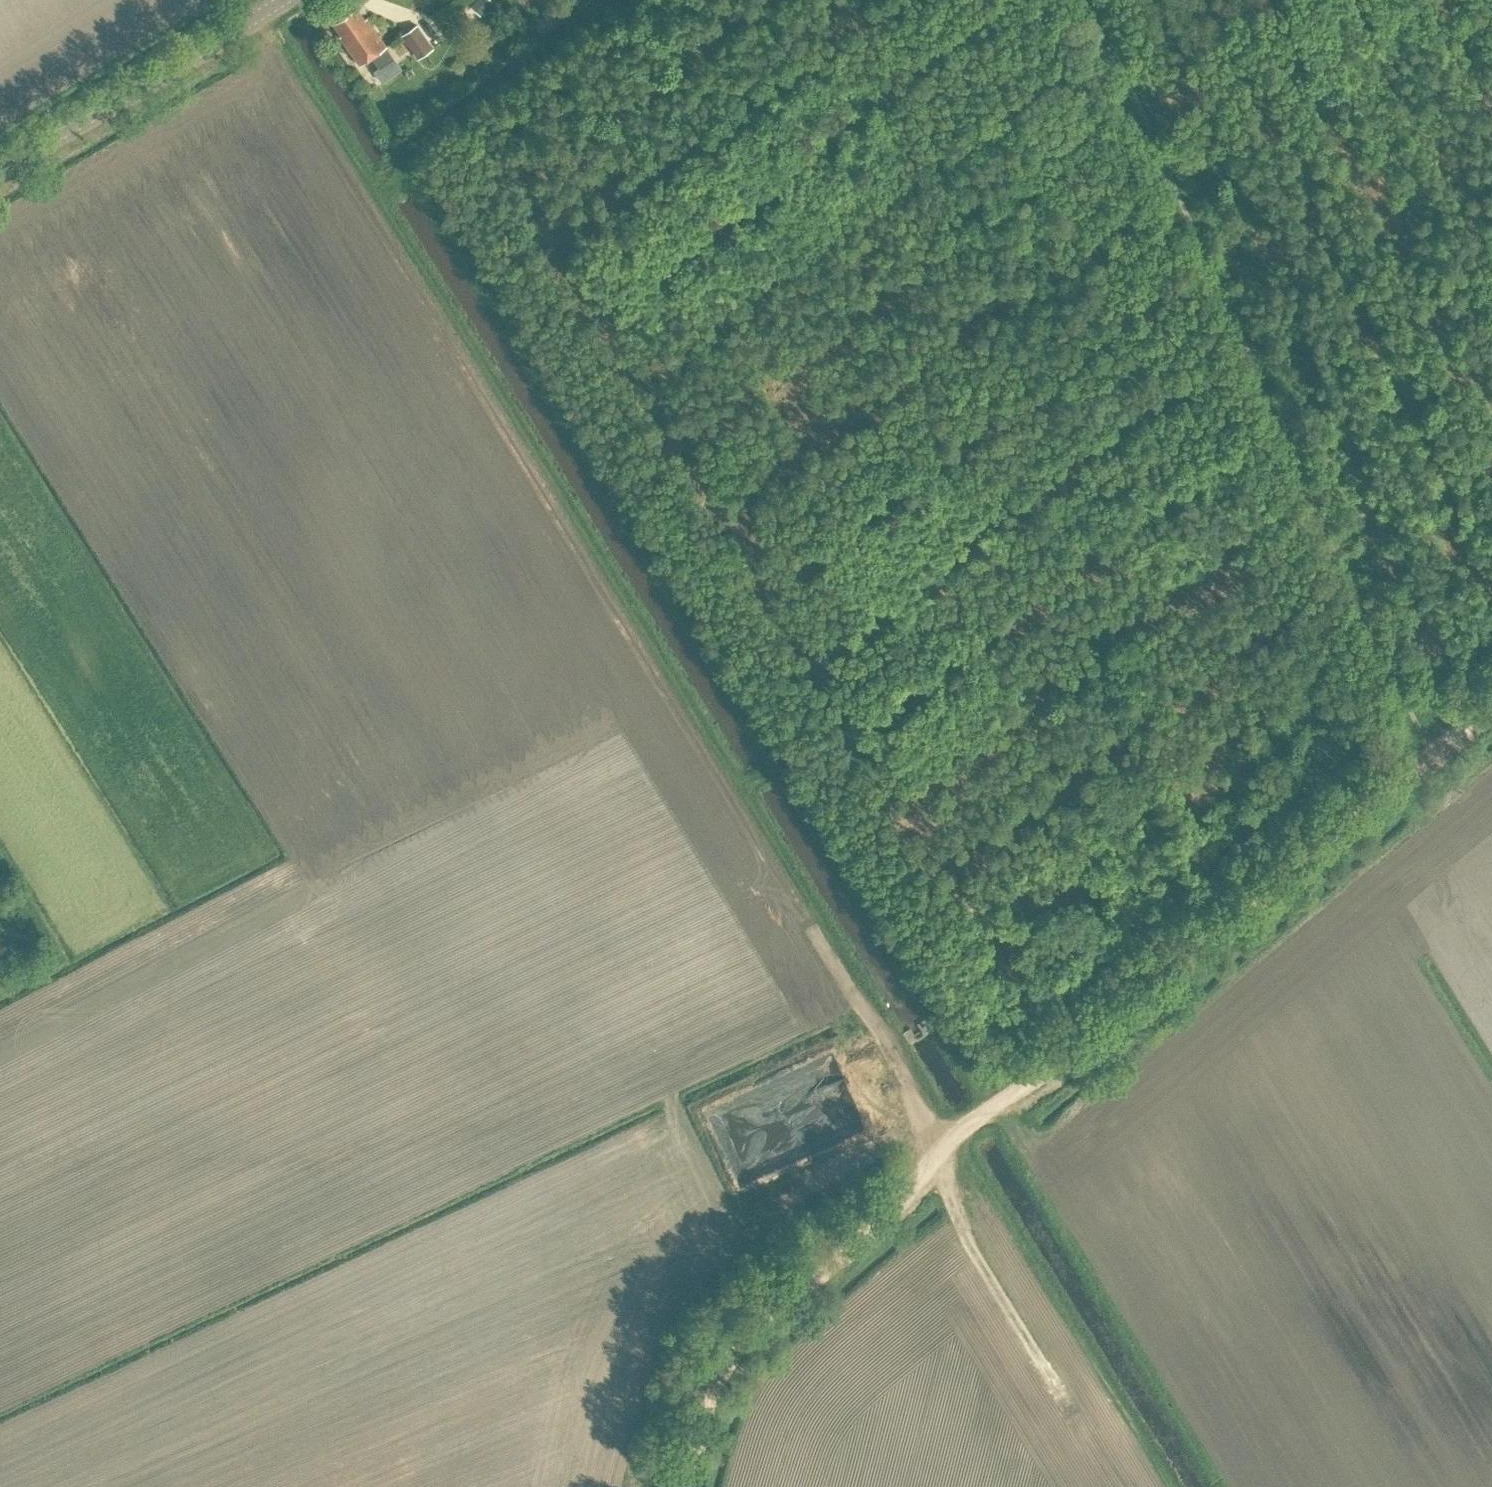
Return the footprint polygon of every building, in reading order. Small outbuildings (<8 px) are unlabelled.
[(387,45),(367,17),(365,18),(357,7),(334,23),(342,34),(340,36),(360,64),(371,56),(379,68),(394,57),(386,46),(387,45)] [(401,35),(417,59),(434,48),(417,24),(401,35)]
